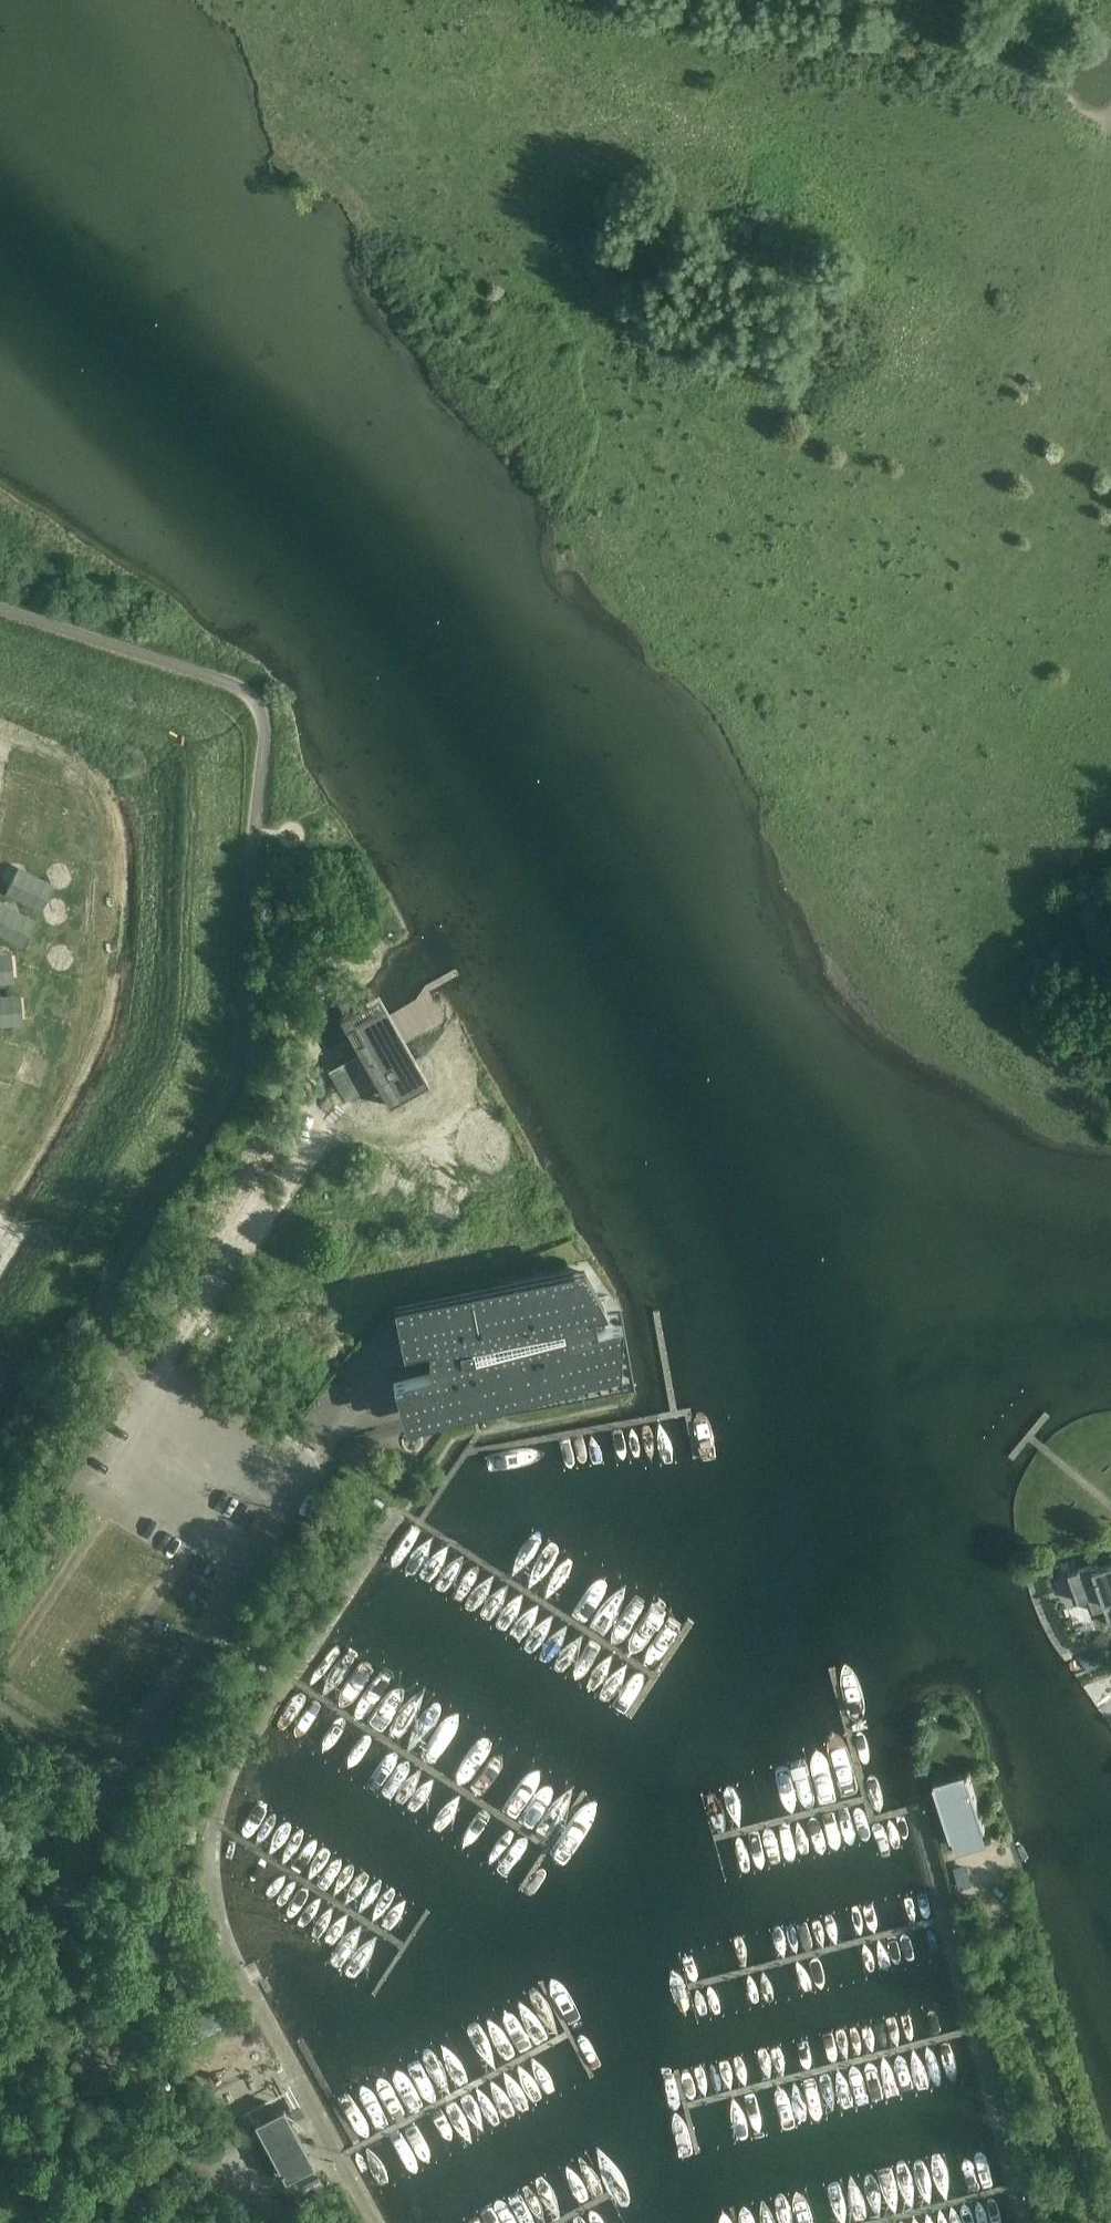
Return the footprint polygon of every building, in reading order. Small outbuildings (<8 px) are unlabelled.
[(362,1056),(330,1074),(345,1100),(376,1082),(389,1103),(428,1081),(378,993),(339,1015),(362,1056)] [(419,1112),(393,1126),(408,1154),(413,1151),(419,1162),(456,1141),(435,1102),(419,1111),(419,1112)] [(550,1372),(602,1362),(589,1299),(590,1299),(584,1271),(487,1291),(493,1317),(429,1330),(442,1394),(539,1375),(540,1380),(551,1377),(550,1372)] [(1068,1574),(1077,1601),(1088,1597),(1093,1611),(1103,1607),(1108,1621),(1110,1620),(1110,1564),(1105,1566),(1103,1561),(1096,1563),(1096,1562),(1077,1568),(1078,1570),(1068,1574)] [(951,1837),(982,1829),(983,1830),(984,1829),(968,1771),(966,1771),(967,1773),(936,1781),(935,1780),(934,1780),(934,1781),(947,1826),(950,1839),(952,1839),(951,1837)] [(205,2027),(208,2032),(220,2055),(243,2043),(228,2015),(205,2027)] [(281,2186),(311,2170),(274,2101),(244,2117),(281,2186)]
